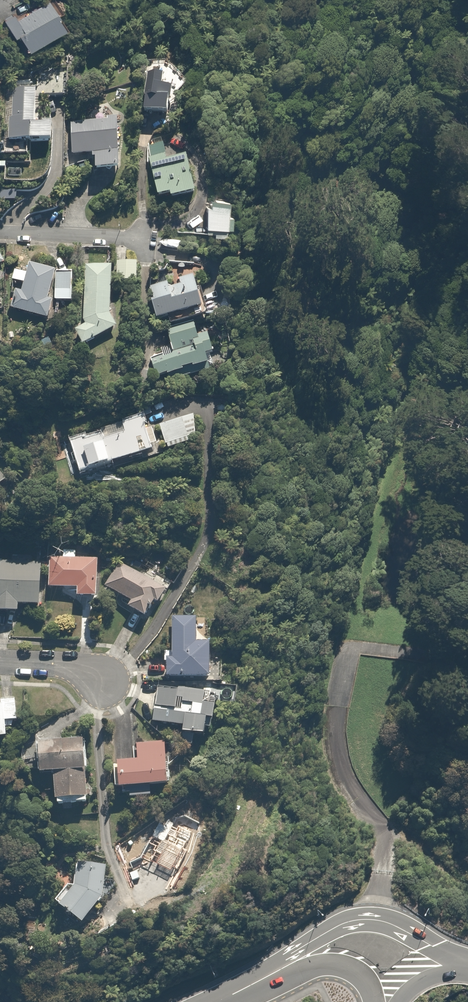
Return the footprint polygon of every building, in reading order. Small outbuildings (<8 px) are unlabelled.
[(58,24),(51,13),(57,9),(51,0),(41,0),(3,23),(10,35),(13,33),(21,46),(58,24)] [(178,74),(143,71),(140,110),(175,113),(178,74)] [(35,86),(9,84),(6,138),(49,141),(51,119),(34,118),(35,86)] [(117,119),(69,117),(68,151),(91,152),(90,167),(115,168),(117,119)] [(186,148),(148,154),(154,194),(166,192),(166,197),(194,192),(186,148)] [(222,205),(203,205),(202,225),(221,225),(222,205)] [(48,298),(52,267),(29,264),(28,271),(11,268),(9,281),(22,282),(21,290),(11,289),(9,310),(49,315),(51,299),(48,298)] [(119,318),(107,317),(111,267),(86,265),(81,323),(72,329),(79,343),(119,323),(119,318)] [(74,271),(55,270),(53,301),(72,302),(74,271)] [(198,303),(188,272),(149,284),(153,298),(148,300),(153,316),(198,303)] [(191,319),(165,328),(173,351),(148,359),(156,386),(207,370),(202,352),(210,349),(203,328),(195,331),(191,319)] [(99,433),(67,441),(77,476),(160,452),(152,425),(143,428),(139,413),(96,425),(99,433)] [(191,413),(158,423),(165,447),(198,437),(191,413)] [(10,483),(0,471),(0,492),(10,483)] [(60,557),(46,557),(45,585),(73,586),(72,595),(95,596),(96,558),(75,557),(75,548),(60,547),(60,557)] [(0,561),(0,610),(13,610),(13,603),(36,604),(38,562),(0,561)] [(162,588),(115,562),(102,585),(129,600),(124,608),(145,619),(162,588)] [(192,615),(169,614),(168,657),(161,657),(161,675),(202,676),(203,639),(191,639),(192,615)] [(174,688),(155,685),(149,721),(178,725),(177,733),(199,736),(202,717),(209,718),(211,702),(200,700),(202,689),(175,685),(174,688)] [(0,711),(0,749),(19,745),(16,731),(28,728),(22,697),(5,701),(7,710),(0,711)] [(82,739),(33,740),(34,771),(49,771),(49,800),(83,799),(82,739)] [(134,758),(112,759),(113,785),(164,782),(161,741),(133,743),(134,758)] [(162,829),(119,844),(131,883),(152,876),(150,870),(162,867),(177,869),(184,843),(166,838),(162,829)] [(92,896),(98,863),(71,858),(67,878),(46,898),(74,919),(92,896)]
